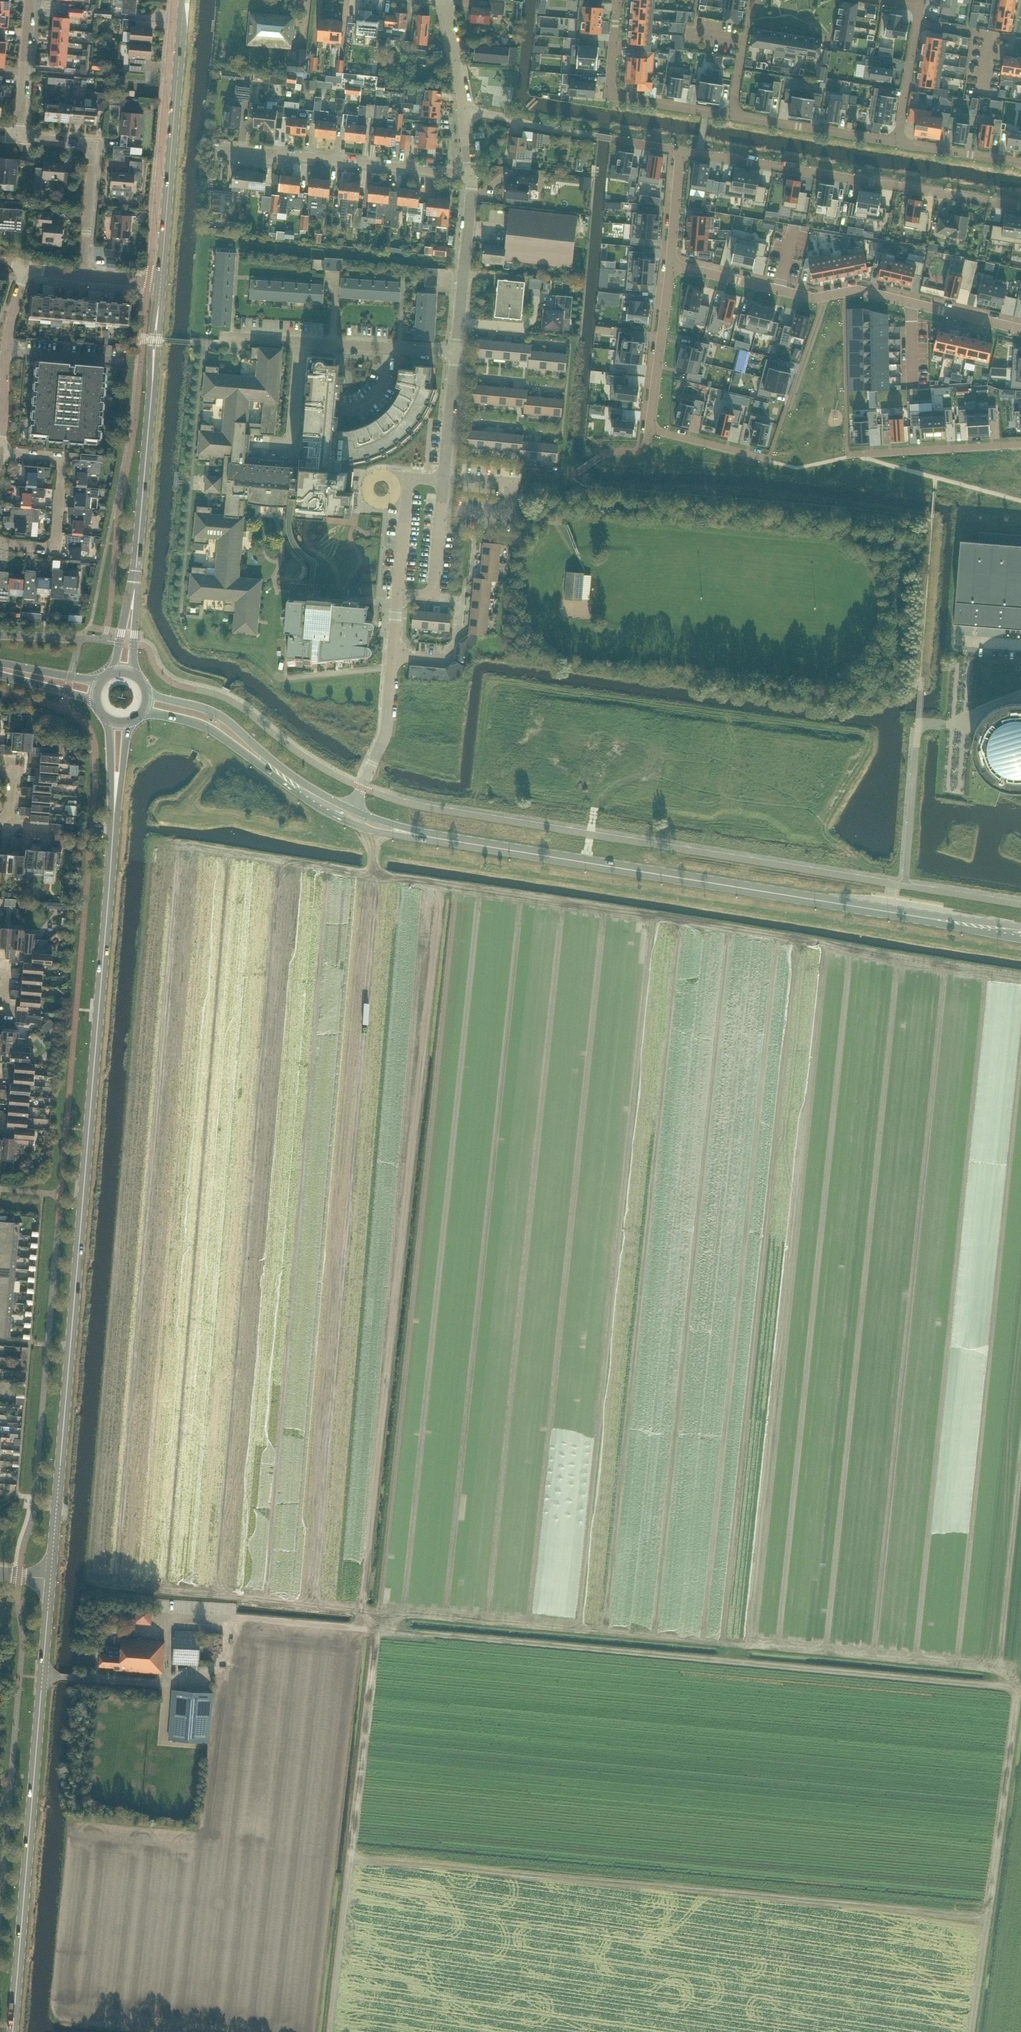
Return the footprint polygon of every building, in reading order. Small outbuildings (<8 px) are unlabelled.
[(8,15),(9,3),(1,2),(2,0),(0,0),(0,15),(8,15)] [(116,7),(122,8),(121,14),(135,15),(136,0),(116,0),(116,7)] [(581,0),(580,0),(579,19),(601,21),(602,9),(593,8),(593,1),(581,0)] [(632,7),(655,9),(655,0),(632,0),(632,7)] [(746,1),(741,0),(727,0),(726,9),(744,11),(746,1)] [(958,0),(931,0),(930,4),(943,6),(942,13),(955,15),(958,0)] [(490,8),(473,7),(472,14),(471,15),(470,19),(472,20),(472,22),(490,23),(490,13),(504,14),(505,2),(491,1),(490,8)] [(857,16),(859,4),(841,1),(839,13),(854,16),(857,16)] [(1013,18),(1015,8),(992,4),(991,15),(1013,18)] [(654,21),(655,9),(632,7),(631,19),(654,21)] [(81,17),(82,9),(70,8),(69,16),(81,17)] [(742,24),(744,11),(726,9),(724,21),(742,24)] [(379,14),(378,12),(373,11),(372,13),(372,15),(360,14),(360,12),(359,12),(357,40),(365,41),(366,35),(378,37),(379,30),(383,30),(384,20),(380,19),(380,16),(379,16),(379,14)] [(402,13),(401,11),(398,11),(397,13),(395,13),(395,16),(387,15),(386,26),(394,27),(394,28),(393,34),(396,38),(405,39),(407,29),(408,14),(402,13)] [(251,12),(250,12),(248,45),(292,48),(293,39),(294,39),(296,16),(251,12)] [(855,27),(857,16),(854,16),(839,13),(837,24),(855,27)] [(887,21),(885,36),(907,40),(909,25),(902,24),(901,24),(901,18),(903,19),(903,15),(890,13),(889,22),(887,21)] [(428,16),(427,14),(424,14),(423,16),(418,15),(415,43),(427,44),(428,31),(430,31),(430,27),(429,26),(430,16),(428,16)] [(1011,31),(1013,18),(991,15),(989,27),(1011,31)] [(69,30),(70,18),(54,17),(53,29),(69,30)] [(136,20),(135,20),(123,19),(122,31),(130,32),(129,42),(150,44),(152,28),(135,27),(136,20)] [(330,41),(332,20),(327,19),(327,21),(321,20),(318,48),(322,48),(323,40),(330,41)] [(601,21),(579,19),(577,38),(590,39),(590,33),(600,33),(601,21)] [(653,33),(654,21),(631,19),(630,31),(653,33)] [(338,22),(338,20),(332,20),(330,41),(337,42),(337,47),(341,48),(343,22),(338,22)] [(853,37),(855,27),(837,24),(835,34),(853,37)] [(765,48),(768,30),(755,28),(752,46),(765,48)] [(68,42),(69,30),(53,29),(52,41),(68,42)] [(774,56),(778,32),(768,30),(765,48),(775,50),(774,56)] [(653,33),(630,31),(629,43),(639,44),(638,51),(641,51),(646,51),(651,52),(653,33)] [(785,58),(789,33),(778,32),(774,56),(785,58)] [(798,47),(800,35),(789,33),(785,58),(796,59),(798,47)] [(925,37),(923,49),(945,53),(947,41),(956,42),(957,35),(944,33),(943,39),(925,37)] [(851,50),(853,37),(835,34),(833,47),(851,50)] [(807,55),(810,37),(800,35),(798,47),(796,59),(797,53),(807,55)] [(820,57),(822,39),(810,37),(807,55),(820,57)] [(409,53),(410,41),(402,40),(401,53),(409,53)] [(67,54),(68,42),(52,41),(51,53),(67,54)] [(149,59),(150,44),(129,42),(128,57),(130,57),(129,69),(142,71),(143,59),(149,59)] [(509,63),(510,48),(476,45),(476,50),(471,49),(471,55),(475,55),(475,60),(509,63)] [(579,45),(573,45),(572,56),(598,58),(599,47),(580,45),(579,45)] [(306,61),(307,50),(307,49),(305,49),(304,49),(295,48),(294,60),(288,59),(288,67),(287,72),(308,73),(309,61),(306,61)] [(428,58),(429,51),(411,49),(410,56),(428,58)] [(923,49),(921,61),(943,64),(945,53),(923,49)] [(653,72),(655,52),(651,52),(646,51),(641,51),(640,58),(628,57),(627,69),(653,72)] [(71,55),(67,54),(51,53),(49,65),(66,67),(66,58),(71,58),(71,55)] [(599,68),(599,60),(598,59),(598,58),(572,56),(570,74),(584,75),(585,68),(597,69),(597,70),(597,68),(599,68)] [(1014,81),(1015,76),(1018,58),(1005,56),(1001,79),(1014,81)] [(857,64),(855,75),(864,77),(863,78),(892,83),(894,69),(880,67),(881,61),(866,59),(865,65),(857,64)] [(921,61),(919,73),(942,76),(943,64),(921,61)] [(818,66),(816,79),(824,80),(826,68),(818,66)] [(653,72),(627,69),(626,82),(638,83),(638,90),(652,91),(653,82),(647,82),(648,72),(653,72)] [(368,87),(369,83),(363,83),(364,73),(354,72),(353,86),(368,87)] [(672,72),(668,96),(681,98),(683,87),(689,88),(691,75),(672,72)] [(919,73),(917,85),(935,88),(934,94),(947,97),(948,90),(940,89),(942,76),(919,73)] [(594,97),(595,93),(597,92),(597,88),(595,87),(596,83),(581,82),(582,75),(565,74),(564,74),(563,84),(571,84),(570,95),(594,97)] [(713,76),(702,74),(700,81),(697,100),(697,101),(699,101),(699,102),(707,103),(707,102),(708,103),(713,76)] [(301,89),(303,77),(289,75),(287,87),(301,89)] [(724,78),(713,76),(708,103),(720,104),(723,85),(723,84),(724,78)] [(60,86),(61,79),(48,78),(47,86),(60,86)] [(318,81),(317,88),(331,90),(332,83),(318,81)] [(759,88),(756,110),(770,113),(773,97),(779,97),(781,82),(775,81),(773,91),(759,88)] [(249,100),(251,88),(237,86),(236,96),(237,96),(236,106),(227,105),(224,125),(229,126),(230,127),(234,128),(236,127),(240,127),(242,107),(243,99),(249,100)] [(347,86),(346,94),(361,95),(362,87),(347,86)] [(800,118),(805,91),(787,88),(785,102),(791,103),(789,115),(789,116),(791,116),(791,117),(799,119),(799,117),(800,118)] [(872,108),(895,111),(897,98),(887,96),(888,90),(875,88),(872,108)] [(440,107),(442,91),(417,89),(415,104),(418,105),(440,107)] [(805,91),(800,118),(812,119),(814,107),(820,108),(823,94),(805,91)] [(52,104),(53,92),(47,92),(44,121),(57,122),(58,105),(52,104)] [(842,109),(848,110),(850,95),(843,94),(842,101),(829,99),(826,120),(839,123),(842,109)] [(288,97),(288,105),(303,106),(303,98),(288,97)] [(70,123),(72,99),(66,98),(65,106),(58,105),(57,122),(70,123)] [(344,113),(345,99),(338,98),(336,112),(344,113)] [(77,106),(78,99),(72,99),(70,123),(83,124),(84,107),(77,106)] [(95,125),(97,101),(91,100),(91,108),(84,107),(83,124),(95,125)] [(261,108),(261,103),(251,102),(249,116),(250,116),(250,115),(255,116),(254,127),(260,128),(260,129),(265,130),(267,109),(261,108)] [(321,104),(315,104),(313,117),(313,121),(318,121),(316,136),(326,137),(328,117),(329,113),(320,111),(321,104)] [(356,140),(357,125),(350,125),(352,105),(345,104),(343,125),(348,125),(346,139),(350,139),(349,141),(355,142),(355,140),(356,140)] [(283,119),(285,106),(274,105),(273,110),(267,109),(265,130),(270,130),(270,129),(276,129),(277,118),(283,118),(283,119)] [(375,106),(367,105),(366,118),(373,119),(375,106)] [(382,108),(382,106),(375,105),(375,106),(374,118),(380,118),(379,128),(377,128),(376,142),(386,144),(388,117),(389,109),(382,108)] [(439,118),(440,107),(418,105),(418,111),(422,112),(422,115),(439,118)] [(298,119),(299,109),(291,108),(290,118),(288,118),(287,132),(296,133),(298,119)] [(893,125),(895,111),(872,108),(870,121),(873,122),(871,132),(880,134),(882,123),(893,125)] [(911,108),(909,121),(917,123),(915,135),(928,137),(931,116),(932,111),(911,108)] [(137,136),(139,113),(123,112),(120,147),(114,146),(113,153),(113,154),(130,155),(130,148),(126,147),(127,135),(137,136)] [(931,116),(928,137),(940,139),(942,126),(949,127),(950,117),(951,114),(943,112),(942,117),(931,116)] [(403,119),(404,114),(397,114),(397,118),(388,117),(386,144),(387,144),(386,146),(392,146),(392,144),(396,145),(397,131),(402,131),(402,129),(403,119)] [(313,121),(313,117),(305,116),(304,120),(298,119),(296,133),(307,134),(308,120),(313,121)] [(338,118),(335,118),(328,117),(326,137),(327,137),(327,139),(333,139),(333,137),(336,138),(338,118)] [(366,118),(358,117),(357,125),(356,140),(366,141),(367,127),(363,126),(364,124),(365,125),(366,118)] [(950,117),(948,130),(955,131),(953,141),(966,143),(970,120),(950,117)] [(981,123),(978,145),(979,146),(979,147),(989,149),(990,147),(991,147),(993,134),(1000,135),(1002,120),(995,119),(993,125),(981,123)] [(438,128),(429,126),(422,126),(422,131),(417,130),(416,136),(436,138),(438,128)] [(1020,138),(1020,132),(1010,130),(1007,148),(1019,150),(1020,138)] [(544,135),(544,134),(534,133),(532,147),(542,148),(543,141),(550,142),(551,136),(544,135)] [(410,148),(411,135),(402,134),(401,147),(410,148)] [(435,149),(436,138),(416,136),(415,143),(420,144),(420,147),(434,149),(433,155),(438,156),(439,150),(435,149)] [(525,159),(527,139),(511,137),(509,158),(525,159)] [(629,179),(636,181),(639,168),(632,167),(634,153),(620,151),(616,173),(630,175),(629,179)] [(663,164),(662,164),(664,157),(650,155),(648,169),(641,168),(639,181),(659,184),(661,172),(662,172),(663,164)] [(17,160),(0,158),(0,182),(15,184),(17,160)] [(141,181),(142,162),(130,161),(129,174),(111,173),(110,188),(125,189),(124,196),(132,197),(133,181),(141,181)] [(63,172),(64,164),(43,162),(43,168),(35,167),(34,189),(42,190),(43,178),(62,180),(62,187),(68,188),(69,172),(63,172)] [(713,194),(715,180),(708,179),(710,165),(696,162),(691,189),(705,191),(705,192),(713,194)] [(539,208),(591,213),(595,174),(542,169),(539,208)] [(743,198),(748,171),(735,169),(733,182),(726,180),(724,195),(743,198)] [(249,188),(251,172),(235,170),(233,190),(239,191),(239,187),(249,188)] [(748,171),(743,198),(755,200),(755,202),(764,203),(767,187),(758,186),(760,173),(748,171)] [(265,194),(268,174),(251,172),(249,188),(260,189),(259,193),(265,194)] [(529,200),(530,189),(538,190),(539,177),(519,175),(518,183),(507,181),(505,197),(529,200)] [(288,208),(292,177),(282,176),(279,196),(273,195),(271,212),(288,214),(288,208)] [(300,193),(302,178),(292,177),(288,208),(301,210),(302,199),(298,199),(298,192),(300,193)] [(320,180),(320,178),(315,178),(315,180),(311,179),(308,208),(312,209),(311,214),(317,214),(321,180),(320,180)] [(804,210),(806,196),(799,195),(801,181),(788,179),(783,207),(804,210)] [(329,197),(331,182),(321,180),(317,214),(317,217),(322,217),(325,197),(329,197)] [(357,185),(357,183),(352,182),(352,184),(351,184),(349,201),(359,202),(361,185),(357,185)] [(341,183),(339,198),(343,199),(341,220),(347,220),(349,201),(351,184),(341,183)] [(827,215),(836,217),(839,200),(832,199),(835,185),(820,183),(817,205),(828,206),(827,215)] [(377,218),(380,187),(371,186),(369,200),(370,200),(368,213),(371,213),(371,218),(377,218)] [(389,202),(391,188),(380,187),(377,218),(382,219),(383,212),(387,213),(386,220),(392,221),(394,203),(389,202)] [(408,212),(410,190),(400,189),(399,203),(394,203),(392,221),(391,227),(398,228),(400,211),(408,212)] [(234,193),(225,192),(215,190),(213,204),(233,207),(234,193)] [(419,203),(420,192),(410,190),(408,212),(407,220),(415,221),(414,231),(420,232),(422,222),(424,203),(419,203)] [(866,218),(871,192),(859,190),(857,203),(850,202),(848,215),(866,218)] [(871,192),(866,218),(885,221),(887,208),(880,207),(882,194),(871,192)] [(270,210),(271,196),(263,195),(261,209),(270,210)] [(437,232),(437,226),(440,200),(429,199),(428,214),(429,214),(428,222),(432,222),(432,225),(431,232),(437,232)] [(920,215),(923,201),(909,199),(908,206),(907,206),(906,213),(907,213),(905,226),(925,229),(927,216),(920,215)] [(448,227),(451,201),(440,200),(437,226),(448,227)] [(5,232),(5,230),(21,231),(23,209),(0,208),(0,231),(5,232)] [(361,229),(363,209),(356,208),(353,228),(361,229)] [(572,268),(578,215),(535,211),(510,208),(506,247),(485,245),(485,250),(484,250),(484,252),(485,252),(484,261),(504,264),(505,260),(572,268)] [(51,220),(52,213),(38,212),(37,226),(43,226),(42,244),(61,246),(63,221),(51,220)] [(633,212),(632,224),(659,227),(660,214),(633,212)] [(128,238),(130,216),(114,214),(112,249),(105,249),(104,256),(117,257),(117,250),(119,250),(120,238),(128,238)] [(991,239),(1014,243),(1018,217),(1006,214),(1004,227),(993,225),(991,239)] [(307,230),(309,216),(302,215),(301,229),(307,230)] [(688,227),(714,229),(715,217),(689,215),(688,227)] [(965,238),(969,218),(953,215),(952,221),(949,220),(949,219),(940,218),(937,233),(950,235),(950,236),(965,238)] [(631,244),(644,245),(645,238),(658,239),(659,227),(632,224),(631,244)] [(687,237),(708,239),(709,229),(714,229),(688,227),(689,227),(688,237),(687,237)] [(732,263),(743,266),(749,240),(738,237),(731,235),(728,248),(735,250),(732,263)] [(708,239),(687,237),(686,249),(698,250),(698,257),(711,259),(712,251),(707,250),(708,239)] [(767,244),(749,240),(743,266),(754,268),(757,255),(764,257),(767,244)] [(446,256),(447,246),(436,245),(434,255),(446,256)] [(852,249),(856,274),(868,272),(863,247),(852,249)] [(856,274),(852,249),(851,249),(852,254),(842,256),(846,276),(856,274)] [(643,258),(644,252),(630,251),(628,270),(655,272),(656,259),(643,258)] [(235,272),(236,253),(218,252),(216,270),(235,272)] [(820,255),(825,280),(835,278),(830,253),(820,255)] [(831,253),(830,253),(835,278),(846,276),(842,256),(832,258),(831,253)] [(813,282),(825,280),(820,255),(808,257),(808,258),(806,259),(804,269),(810,268),(813,282)] [(883,258),(878,279),(890,281),(895,260),(883,258)] [(900,284),(906,258),(905,263),(895,260),(890,281),(890,280),(900,283),(900,284)] [(906,258),(900,284),(912,287),(915,274),(922,276),(925,263),(906,258)] [(324,270),(325,260),(313,259),(313,269),(324,270)] [(945,288),(946,288),(945,295),(958,298),(961,284),(971,286),(977,262),(966,260),(963,272),(951,269),(948,281),(947,281),(945,288)] [(234,285),(235,272),(216,270),(215,284),(234,285)] [(628,270),(627,290),(641,291),(641,284),(654,285),(655,272),(628,270)] [(978,303),(990,306),(996,280),(984,277),(978,303)] [(359,298),(361,280),(342,279),(341,297),(359,298)] [(522,319),(526,282),(499,279),(495,317),(522,319)] [(269,300),(270,281),(252,280),(251,298),(269,300)] [(373,299),(374,281),(361,280),(359,298),(373,299)] [(996,280),(990,306),(1002,309),(1007,287),(1005,286),(1005,287),(995,285),(996,280)] [(282,300),(284,282),(270,281),(269,300),(282,300)] [(386,300),(387,282),(374,281),(373,299),(386,300)] [(296,301),(297,283),(284,282),(282,300),(296,301)] [(400,301),(401,283),(387,282),(386,300),(400,301)] [(309,302),(311,284),(297,283),(296,301),(309,302)] [(233,299),(234,285),(215,284),(214,297),(233,299)] [(323,303),(324,285),(311,284),(309,302),(323,303)] [(705,326),(710,307),(701,304),(704,290),(690,287),(683,315),(696,319),(695,323),(705,326)] [(436,308),(437,294),(418,293),(417,307),(436,308)] [(40,320),(42,296),(31,295),(29,319),(40,320)] [(545,310),(543,328),(562,329),(570,330),(571,319),(573,297),(557,295),(556,311),(545,310)] [(51,320),(53,297),(42,296),(40,320),(51,320)] [(724,296),(720,311),(713,309),(708,331),(718,334),(721,323),(730,326),(737,300),(724,296)] [(62,321),(64,298),(53,297),(51,320),(62,321)] [(232,312),(233,299),(214,297),(214,311),(232,312)] [(73,322),(75,299),(64,298),(62,321),(73,322)] [(84,323),(86,300),(75,299),(73,322),(84,323)] [(631,299),(630,306),(629,306),(627,320),(649,323),(651,308),(641,307),(642,304),(643,304),(644,301),(631,299)] [(95,324),(97,301),(86,300),(84,323),(95,324)] [(106,325),(108,302),(97,301),(95,324),(106,325)] [(117,326),(119,303),(108,302),(106,325),(117,326)] [(128,327),(130,304),(119,303),(117,326),(128,327)] [(757,332),(763,306),(751,303),(748,315),(741,313),(738,327),(757,332)] [(775,309),(763,306),(757,332),(776,337),(779,323),(772,321),(775,309)] [(435,322),(436,308),(417,307),(417,320),(435,322)] [(852,326),(888,326),(888,314),(871,310),(871,322),(864,322),(863,308),(847,308),(847,314),(852,314),(852,326)] [(231,326),(232,312),(214,311),(213,325),(231,326)] [(789,345),(791,335),(805,338),(810,317),(796,313),(792,327),(785,325),(780,343),(789,345)] [(434,340),(435,322),(417,320),(416,339),(434,340)] [(871,339),(889,338),(888,326),(852,326),(847,326),(847,332),(852,332),(852,339),(864,339),(864,332),(871,332),(871,339)] [(944,357),(950,333),(938,330),(933,355),(944,357)] [(620,331),(617,350),(644,353),(645,342),(632,340),(633,333),(620,331)] [(944,357),(955,360),(960,335),(950,333),(944,357)] [(960,335),(955,360),(956,355),(966,357),(965,362),(971,338),(960,335)] [(872,351),(889,351),(889,338),(871,339),(864,339),(852,339),(847,339),(848,345),(852,344),(852,352),(864,351),(864,344),(872,344),(872,351)] [(971,338),(965,362),(976,365),(981,340),(971,338)] [(494,358),(496,341),(477,339),(475,357),(494,358)] [(981,340),(976,365),(987,367),(993,343),(981,340)] [(512,360),(514,343),(496,341),(494,358),(512,360)] [(680,357),(705,363),(710,344),(696,341),(695,347),(683,344),(680,357)] [(531,350),(532,344),(514,343),(512,360),(530,362),(531,350)] [(193,566),(192,573),(190,597),(190,603),(200,604),(204,605),(205,598),(205,597),(217,598),(225,599),(224,612),(236,613),(234,632),(257,634),(258,623),(254,623),(255,620),(258,620),(261,590),(255,590),(255,579),(239,578),(241,549),(242,549),(244,531),(243,530),(244,516),(246,500),(248,501),(248,503),(252,504),(252,502),(262,503),(272,504),(273,504),(275,483),(277,460),(254,458),(249,458),(246,458),(245,463),(237,463),(240,434),(248,434),(251,435),(251,434),(258,434),(261,435),(261,434),(275,435),(278,403),(278,401),(274,400),(275,391),(279,391),(280,376),(277,375),(278,362),(281,363),(282,349),(259,347),(253,347),(252,360),(259,361),(257,377),(251,377),(240,376),(219,374),(220,367),(207,366),(206,372),(204,397),(204,403),(212,403),(216,404),(217,397),(227,398),(224,433),(214,432),(215,425),(210,425),(202,424),(201,430),(199,455),(199,461),(206,461),(210,462),(212,462),(212,455),(225,456),(223,479),(222,479),(221,479),(221,478),(209,477),(207,476),(206,490),(220,492),(220,490),(221,490),(222,490),(222,496),(223,496),(223,495),(227,495),(225,515),(212,514),(213,507),(211,507),(208,507),(198,506),(197,512),(195,537),(195,543),(205,544),(209,544),(210,538),(220,539),(216,575),(207,574),(207,568),(203,567),(193,566)] [(1020,368),(1020,349),(1014,348),(1013,368),(1020,368)] [(549,352),(531,350),(530,362),(529,368),(547,369),(549,352)] [(644,353),(617,350),(615,368),(628,370),(629,363),(642,365),(644,353)] [(872,364),(889,363),(889,351),(872,351),(864,351),(852,352),(848,352),(848,357),(852,357),(852,364),(864,364),(864,357),(872,357),(872,364)] [(566,371),(567,354),(549,352),(547,369),(566,371)] [(275,483),(273,504),(275,504),(285,504),(285,499),(289,499),(287,520),(287,526),(288,533),(289,539),(292,545),(296,551),(301,556),(306,560),(312,563),(310,584),(290,583),(290,590),(289,592),(289,599),(309,601),(309,599),(314,599),(315,587),(315,583),(316,566),(317,563),(317,559),(311,557),(306,553),(302,549),(298,544),(295,538),(293,532),(292,526),(292,520),(293,514),(294,500),(300,500),(299,510),(327,513),(333,513),(334,513),(348,515),(352,515),(353,513),(354,497),(354,493),(351,492),(349,492),(349,487),(352,487),(353,487),(353,485),(353,484),(354,472),(341,471),(342,462),(349,462),(349,464),(350,464),(350,460),(355,459),(355,463),(367,461),(366,457),(371,455),(372,459),(384,455),(382,451),(386,448),(387,450),(387,451),(388,452),(389,452),(399,446),(396,442),(400,439),(403,442),(412,434),(409,431),(413,428),(415,430),(423,421),(420,419),(422,414),(426,416),(431,407),(432,406),(428,404),(430,399),(433,401),(437,389),(435,388),(433,388),(427,386),(427,381),(430,381),(431,381),(432,380),(433,366),(417,365),(417,370),(402,369),(400,369),(400,375),(399,376),(397,386),(397,387),(397,386),(402,388),(401,390),(401,391),(401,392),(398,397),(395,401),(389,410),(381,417),(374,421),(368,425),(360,427),(352,429),(343,430),(334,430),(334,429),(336,415),(336,413),(337,400),(337,397),(338,391),(338,383),(338,382),(342,383),(343,383),(344,382),(345,382),(345,381),(346,381),(346,380),(346,379),(346,378),(346,377),(345,376),(344,375),(343,375),(339,375),(340,370),(340,369),(340,365),(341,365),(341,364),(340,364),(336,364),(337,359),(337,357),(326,356),(310,355),(310,357),(309,371),(307,392),(301,457),(300,468),(288,467),(284,467),(285,461),(284,461),(277,460),(275,483)] [(705,363),(680,357),(677,369),(689,372),(687,379),(701,382),(703,375),(698,373),(699,368),(701,362),(705,363)] [(762,377),(788,383),(791,372),(778,369),(780,362),(767,359),(762,377)] [(32,439),(43,440),(48,440),(49,437),(53,437),(53,440),(63,441),(63,440),(68,440),(68,442),(77,443),(77,439),(82,440),(82,443),(96,444),(97,439),(100,439),(101,429),(98,429),(98,424),(101,425),(102,415),(99,415),(99,410),(102,410),(103,401),(100,401),(101,396),(104,396),(104,387),(101,386),(102,381),(105,382),(106,372),(105,372),(102,372),(103,367),(103,366),(88,365),(61,363),(61,362),(39,360),(38,366),(35,366),(34,376),(37,376),(37,381),(34,380),(33,390),(36,390),(36,395),(32,395),(32,404),(35,405),(34,409),(31,409),(30,419),(34,419),(33,424),(30,423),(29,433),(30,433),(32,433),(32,437),(32,439)] [(872,376),(889,376),(889,363),(872,364),(864,364),(852,364),(848,364),(848,370),(853,370),(853,377),(865,377),(864,369),(872,369),(872,376)] [(1013,368),(1011,387),(1020,388),(1020,368),(1013,368)] [(606,384),(613,385),(611,398),(623,399),(623,400),(630,401),(630,400),(638,401),(639,388),(625,386),(626,377),(608,374),(606,384)] [(848,389),(848,390),(865,390),(865,382),(872,382),(872,390),(889,390),(889,376),(872,376),(865,377),(853,377),(848,377),(848,382),(853,382),(853,390),(849,390),(849,389),(848,389)] [(788,383),(762,377),(758,395),(771,398),(772,391),(786,394),(788,383)] [(490,404),(491,386),(473,384),(471,402),(490,404)] [(508,405),(509,388),(491,386),(490,404),(508,405)] [(527,396),(528,390),(509,388),(508,405),(525,407),(526,407),(527,395),(527,396)] [(744,405),(746,397),(734,394),(732,402),(744,405)] [(545,397),(527,396),(527,395),(526,407),(525,407),(525,413),(543,415),(545,397)] [(562,416),(563,399),(545,397),(543,415),(562,416)] [(682,398),(676,424),(690,427),(693,414),(701,416),(705,401),(696,399),(695,401),(682,398)] [(997,421),(996,407),(978,408),(979,435),(990,435),(990,421),(997,421)] [(979,435),(977,408),(959,410),(960,423),(967,422),(968,436),(979,435)] [(729,436),(732,422),(739,424),(742,411),(735,409),(733,415),(721,412),(719,419),(718,419),(716,426),(717,426),(716,433),(729,436)] [(933,410),(934,437),(947,436),(946,424),(953,423),(952,409),(933,410)] [(934,437),(933,410),(910,412),(911,426),(921,425),(922,438),(934,437)] [(634,436),(636,421),(622,420),(623,413),(610,411),(609,419),(614,419),(612,433),(634,436)] [(878,428),(877,411),(867,412),(868,416),(854,417),(855,443),(870,443),(869,429),(878,428)] [(889,413),(882,413),(883,427),(890,426),(891,441),(905,440),(903,413),(889,414),(889,413)] [(765,446),(771,424),(757,421),(758,416),(751,415),(748,427),(754,429),(751,442),(765,446)] [(485,449),(487,431),(468,430),(467,447),(485,449)] [(503,450),(505,433),(487,431),(485,449),(503,450)] [(523,441),(523,435),(505,433),(503,450),(521,452),(522,441),(523,441)] [(540,442),(523,441),(522,441),(521,452),(520,458),(539,460),(540,442)] [(557,462),(559,444),(540,442),(539,460),(557,462)] [(100,475),(101,455),(81,453),(80,459),(74,459),(73,474),(77,475),(76,486),(86,487),(87,474),(100,475)] [(49,477),(50,467),(23,465),(22,475),(27,475),(26,486),(26,487),(36,487),(37,476),(49,477)] [(26,487),(26,486),(18,486),(17,495),(21,496),(20,507),(31,508),(32,497),(44,498),(45,488),(36,487),(26,487)] [(76,486),(72,486),(71,495),(75,496),(74,507),(84,508),(85,497),(98,498),(99,488),(86,487),(76,486)] [(20,507),(13,506),(12,517),(6,516),(6,521),(16,522),(15,534),(31,535),(32,522),(38,522),(40,509),(31,508),(20,507)] [(74,507),(70,507),(69,522),(73,523),(72,534),(82,535),(83,523),(90,524),(92,508),(84,508),(74,507)] [(980,532),(979,542),(961,541),(954,624),(1020,630),(1020,535),(980,532)] [(72,534),(68,534),(66,549),(70,549),(69,561),(80,562),(81,550),(88,551),(89,535),(82,535),(72,534)] [(500,562),(501,544),(484,542),(482,561),(500,562)] [(498,581),(500,562),(482,561),(481,578),(481,579),(492,580),(498,581)] [(67,575),(68,571),(52,570),(51,578),(52,578),(51,588),(50,588),(50,597),(63,598),(64,586),(78,587),(79,576),(67,575)] [(40,577),(40,572),(25,571),(24,579),(24,589),(23,589),(23,598),(36,599),(37,587),(50,588),(51,588),(52,578),(51,578),(40,577)] [(582,600),(584,573),(567,572),(565,599),(582,600)] [(13,574),(0,573),(0,600),(9,600),(10,588),(23,589),(24,589),(24,579),(13,578),(13,574)] [(595,573),(588,573),(587,595),(594,596),(595,573)] [(481,579),(481,578),(475,578),(473,596),(490,598),(492,580),(481,579)] [(489,616),(490,598),(473,596),(471,614),(489,616)] [(289,599),(285,639),(295,640),(295,643),(290,642),(288,667),(289,667),(289,663),(296,663),(296,665),(313,666),(313,659),(320,659),(320,660),(321,660),(328,660),(328,662),(336,663),(337,658),(344,659),(343,660),(352,661),(353,656),(359,657),(359,659),(368,659),(370,637),(369,637),(370,621),(366,621),(367,612),(368,612),(368,606),(314,601),(314,599),(309,599),(309,601),(289,599)] [(431,629),(433,612),(414,610),(413,627),(431,629)] [(450,631),(451,614),(433,612),(431,629),(450,631)] [(487,634),(489,616),(471,614),(469,633),(478,634),(487,634)] [(83,616),(76,615),(75,624),(82,624),(83,616)] [(478,642),(478,634),(469,633),(465,637),(473,646),(478,642)] [(469,650),(473,646),(465,637),(460,641),(459,642),(458,643),(458,644),(469,650)] [(468,655),(469,650),(458,644),(457,645),(456,646),(456,648),(456,649),(455,654),(468,655)] [(468,662),(468,655),(455,654),(455,661),(467,667),(467,666),(467,664),(468,663),(468,662)] [(466,668),(467,667),(455,661),(446,668),(450,680),(452,680),(454,679),(455,679),(457,678),(458,677),(460,676),(461,675),(463,673),(464,672),(465,670),(466,668)] [(418,665),(410,665),(409,677),(417,678),(418,665)] [(424,679),(425,666),(418,665),(417,678),(424,679)] [(431,679),(432,667),(425,666),(424,679),(431,679)] [(438,680),(439,667),(432,667),(431,679),(438,680)] [(450,680),(446,668),(439,667),(438,680),(446,680),(448,681),(450,680)] [(1020,791),(1020,703),(1018,703),(1010,703),(1002,705),(994,709),(987,714),(981,720),(977,727),(974,735),(972,743),(972,747),(973,755),(975,762),(978,770),(982,776),(988,781),(994,786),(1001,789),(1009,791),(1016,792),(1020,791)] [(21,755),(23,732),(13,731),(11,745),(7,745),(6,753),(12,753),(12,749),(17,750),(17,755),(21,755)] [(32,746),(33,733),(23,732),(21,755),(25,755),(25,750),(30,751),(30,755),(36,755),(36,746),(32,746)] [(59,753),(59,748),(36,746),(36,755),(41,756),(40,762),(58,763),(59,753)] [(57,773),(58,763),(40,762),(40,768),(29,767),(28,771),(57,773)] [(56,783),(57,773),(28,771),(28,775),(39,776),(38,781),(51,783),(56,783)] [(38,781),(33,781),(33,787),(22,786),(21,790),(50,793),(51,783),(38,781)] [(49,803),(50,793),(21,790),(21,794),(32,795),(31,801),(49,803)] [(49,813),(49,803),(31,801),(31,807),(20,806),(20,810),(49,813)] [(48,823),(49,813),(20,810),(19,814),(30,815),(30,821),(48,823)] [(14,872),(17,837),(11,836),(10,849),(12,849),(11,854),(5,854),(4,871),(14,872)] [(21,850),(22,837),(17,837),(14,872),(24,873),(24,867),(25,855),(19,855),(19,850),(21,850)] [(24,873),(24,874),(34,874),(34,873),(37,839),(33,838),(32,849),(25,849),(25,855),(24,867),(24,873)] [(37,839),(34,873),(44,874),(44,868),(46,850),(40,850),(41,839),(37,839)] [(60,860),(61,841),(51,840),(50,846),(52,846),(52,851),(46,850),(44,868),(54,869),(55,859),(60,860)] [(11,948),(13,928),(2,927),(0,947),(11,948)] [(24,929),(13,928),(11,948),(22,949),(23,932),(24,932),(24,929)] [(34,933),(24,932),(23,932),(22,949),(21,952),(32,952),(39,947),(39,939),(34,938),(34,933)] [(47,953),(47,948),(39,947),(32,952),(31,963),(43,964),(51,965),(52,954),(47,953)] [(31,963),(23,962),(22,973),(42,975),(43,964),(31,963)] [(41,985),(42,975),(22,973),(21,984),(41,985)] [(40,996),(41,985),(21,984),(20,995),(40,996)] [(39,1007),(40,996),(20,995),(19,1006),(28,1006),(39,1007)] [(17,1045),(17,1037),(18,1032),(1,1030),(1,1033),(0,1047),(0,1050),(10,1051),(17,1046),(17,1045)] [(25,1052),(25,1046),(17,1046),(10,1051),(9,1062),(15,1062),(29,1063),(30,1052),(25,1052)] [(29,1063),(15,1062),(14,1073),(34,1074),(34,1063),(29,1063)] [(33,1085),(34,1074),(14,1073),(13,1083),(30,1085),(33,1085)] [(13,1083),(10,1083),(9,1094),(29,1096),(30,1085),(13,1083)] [(28,1106),(29,1096),(9,1094),(8,1105),(28,1106)] [(27,1117),(28,1106),(8,1105),(8,1115),(27,1117)] [(26,1128),(27,1117),(8,1115),(7,1127),(15,1127),(26,1128)] [(26,1128),(15,1127),(14,1137),(19,1144),(28,1145),(28,1139),(33,1140),(34,1128),(26,1128)] [(19,1144),(14,1137),(3,1137),(3,1139),(2,1156),(13,1157),(13,1152),(18,1152),(19,1144)] [(2,1221),(1,1221),(0,1227),(0,1232),(21,1234),(21,1232),(18,1232),(19,1222),(2,1221)] [(21,1234),(0,1232),(0,1244),(17,1245),(18,1236),(21,1236),(21,1234)] [(17,1245),(0,1244),(0,1255),(19,1257),(19,1255),(16,1255),(17,1245)] [(19,1257),(0,1255),(0,1267),(15,1268),(16,1258),(19,1259),(19,1257)] [(15,1268),(0,1267),(0,1278),(17,1280),(17,1278),(14,1278),(15,1268)] [(13,1291),(13,1290),(19,1291),(20,1281),(17,1280),(0,1278),(0,1290),(13,1291)] [(13,1291),(0,1290),(0,1301),(15,1302),(16,1301),(12,1300),(13,1291)] [(15,1302),(0,1301),(0,1312),(11,1313),(12,1304),(15,1304),(15,1302)] [(11,1313),(0,1312),(0,1324),(13,1325),(14,1323),(10,1323),(11,1313)] [(13,1325),(0,1324),(0,1336),(9,1337),(10,1327),(13,1327),(13,1325)] [(149,1623),(151,1606),(125,1604),(123,1620),(149,1623)] [(198,1665),(200,1632),(174,1631),(174,1638),(173,1638),(172,1664),(198,1665)] [(162,1673),(164,1641),(121,1638),(119,1655),(99,1653),(98,1665),(118,1667),(118,1670),(162,1673)] [(208,1743),(212,1693),(172,1690),(169,1740),(208,1743)]
